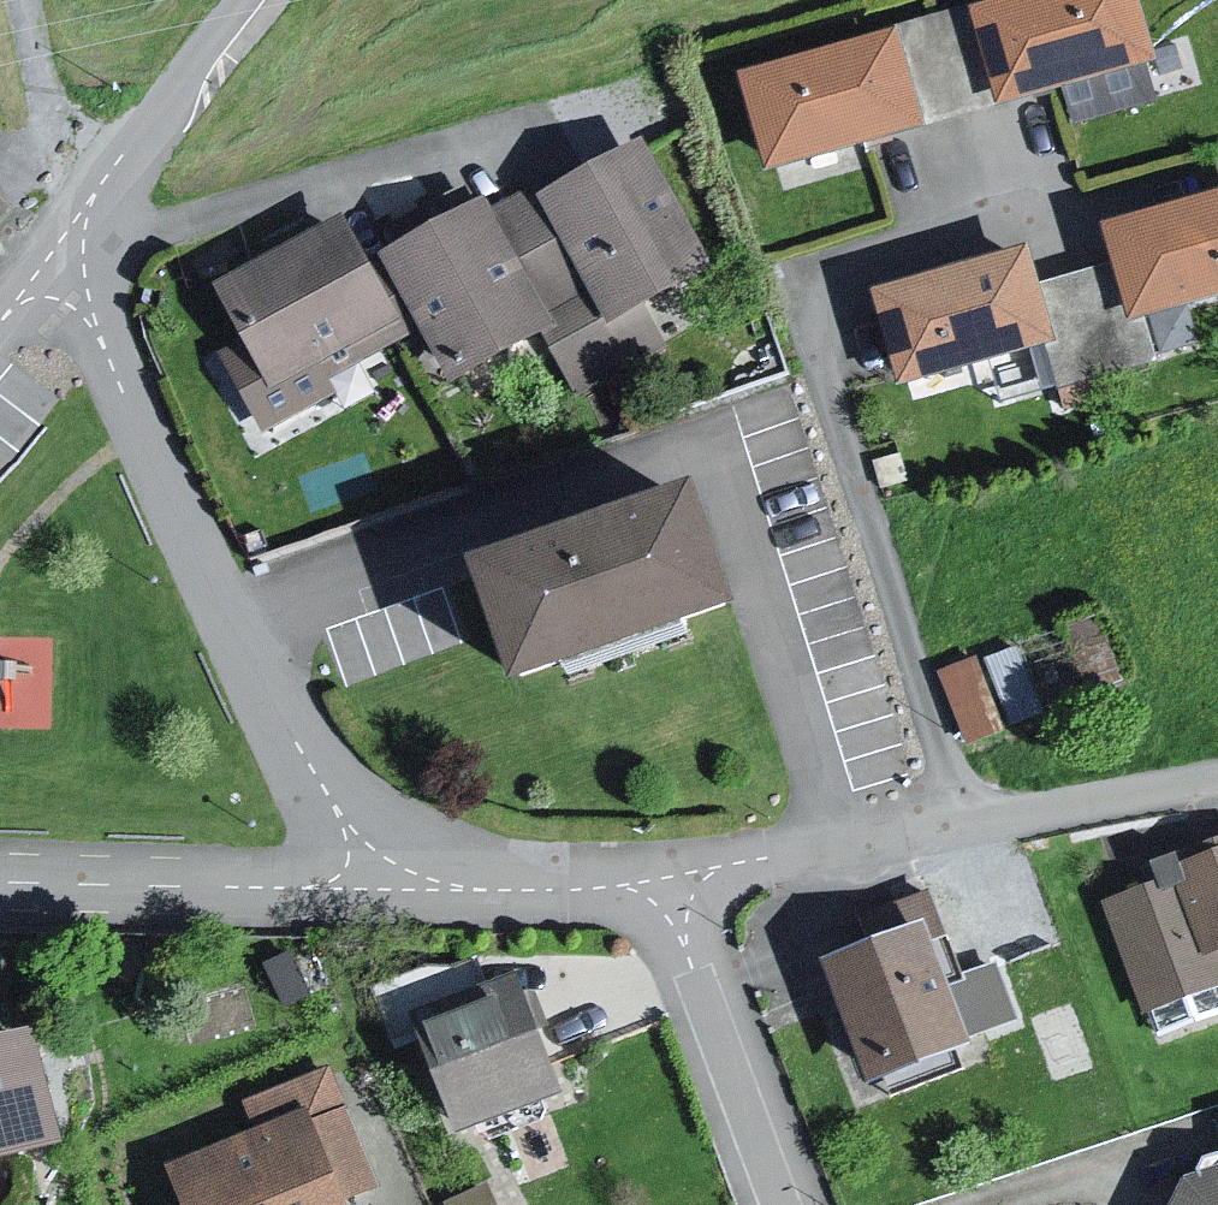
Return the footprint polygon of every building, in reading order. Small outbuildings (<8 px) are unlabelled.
[(992,118),(1142,77),(1121,0),(1030,0),(964,18),(992,118)] [(771,91),(794,162),(935,115),(912,44),(771,91)] [(707,263),(646,154),(568,197),(611,275),(629,307),(707,263)] [(493,223),(543,313),(611,275),(568,197),(561,185),(493,223)] [(1117,323),(1217,296),(1217,200),(1093,232),(1117,323)] [(474,375),(553,331),(543,313),(493,223),(488,213),(409,257),(446,324),(474,375)] [(212,269),(159,289),(266,434),(333,403),(323,379),(446,324),(409,257),(388,260),(356,225),(227,290),(212,269)] [(895,302),(914,381),(1053,348),(1034,269),(895,302)] [(497,578),(533,680),(738,608),(702,507),(497,578)] [(1172,1035),(1217,1017),(1217,872),(1121,911),(1172,1035)] [(847,974),(888,1073),(990,1031),(949,933),(847,974)] [(434,1028),(472,1122),(563,1085),(524,991),(434,1028)] [(68,1138),(43,1042),(0,1053),(0,1155),(68,1138)] [(189,1180),(199,1204),(348,1204),(316,1128),(189,1180)] [(1155,1198),(1158,1204),(1217,1204),(1217,1172),(1155,1198)] [(468,1204),(499,1204),(494,1194),(468,1204)]
